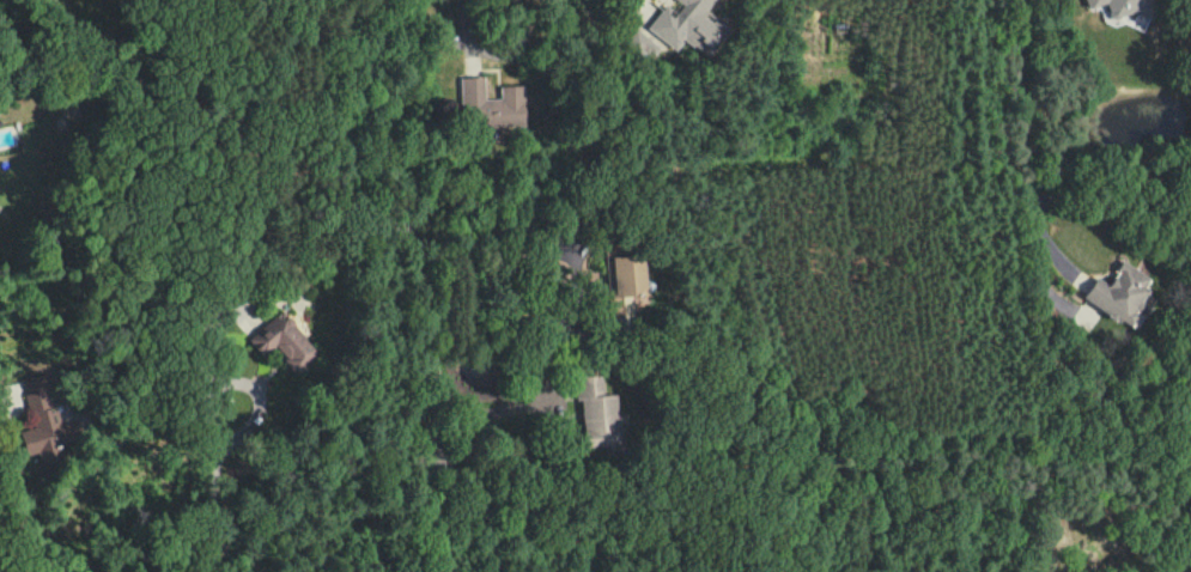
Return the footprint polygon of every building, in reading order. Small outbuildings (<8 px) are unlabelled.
[(675,51),(683,40),(707,58),(729,27),(718,19),(715,22),(703,13),(713,0),(675,0),(680,4),(675,11),(666,4),(647,29),(675,51)] [(1087,9),(1106,4),(1111,22),(1153,9),(1150,0),(1085,0),(1087,9)] [(459,78),(460,117),(472,117),(472,127),(520,126),(520,88),(499,89),(499,98),(483,99),(483,77),(459,78)] [(1148,279),(1122,262),(1107,285),(1097,278),(1083,299),(1127,328),(1151,293),(1143,287),(1148,279)] [(264,357),(274,348),(295,372),(317,351),(280,311),(248,340),(264,357)] [(580,441),(597,440),(596,434),(615,433),(614,395),(602,395),(602,376),(578,377),(580,441)] [(25,395),(34,428),(19,432),(26,456),(37,453),(39,461),(57,456),(55,447),(66,444),(50,388),(25,395)]
